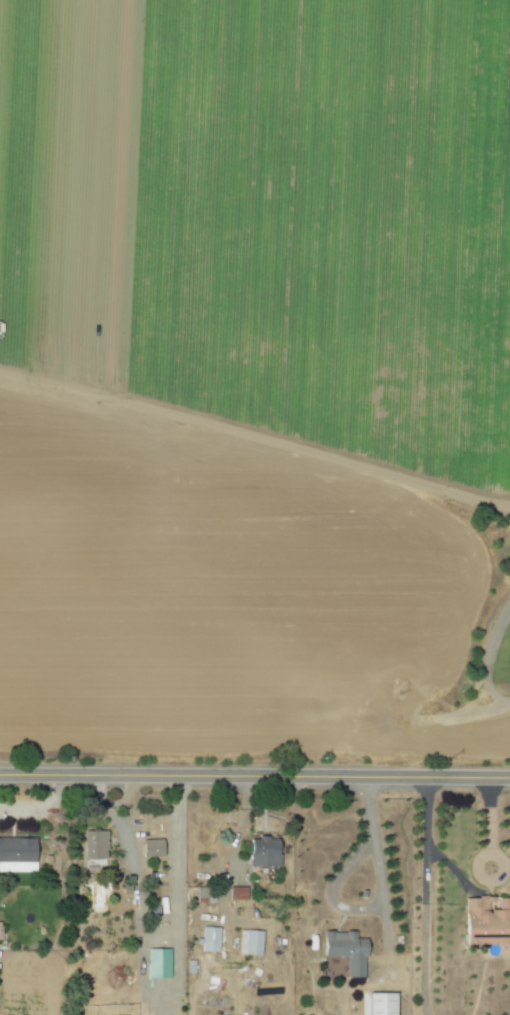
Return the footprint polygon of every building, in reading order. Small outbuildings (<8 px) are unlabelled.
[(104,831),(83,830),(82,866),(103,866),(104,831)] [(33,872),(34,838),(0,837),(0,871),(33,872)] [(277,867),(277,838),(247,839),(248,867),(277,867)] [(161,839),(141,840),(142,857),(162,856),(161,839)] [(228,887),(228,900),(245,900),(245,887),(228,887)] [(463,897),(463,944),(507,945),(508,898),(497,898),(497,910),(487,910),(487,897),(463,897)] [(218,927),(201,927),(200,951),(217,952),(218,927)] [(236,953),(259,956),(261,932),(238,929),(236,953)] [(345,957),(345,977),(363,978),(364,939),(353,939),(353,932),(322,932),(321,957),(345,957)] [(145,976),(168,976),(168,950),(146,950),(145,976)] [(366,993),(366,1014),(394,1014),(395,993),(366,993)]
